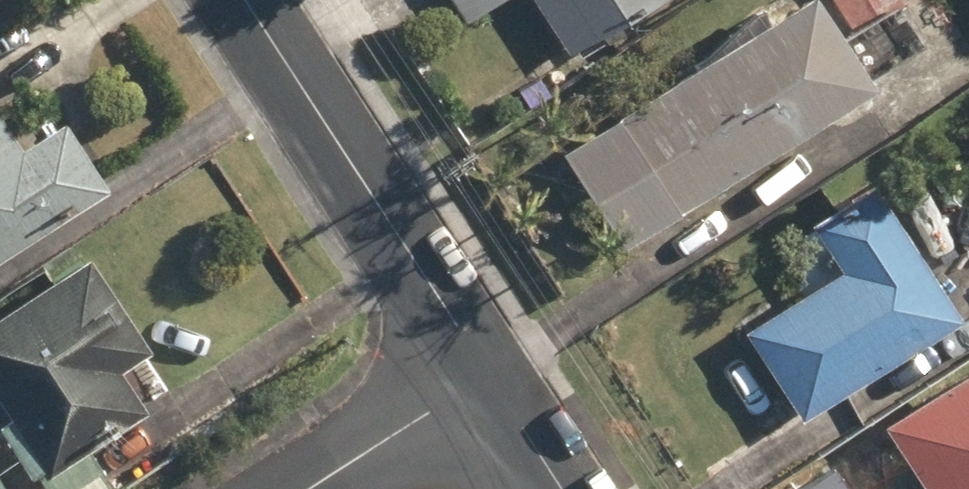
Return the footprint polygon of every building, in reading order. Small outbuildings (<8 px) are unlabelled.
[(469,23),(504,0),(454,0),(469,23)] [(574,53),(653,0),(539,0),(574,53)] [(629,246),(881,86),(874,75),(927,41),(904,5),(912,0),(779,0),(772,4),(780,18),(569,152),(629,246)] [(112,191),(67,121),(24,148),(0,111),(0,263),(112,191)] [(750,329),(807,419),(968,317),(881,179),(814,221),(820,227),(801,243),(805,295),(750,329)] [(10,488),(118,488),(91,448),(149,411),(125,372),(155,352),(92,256),(0,317),(0,394),(16,418),(0,428),(0,475),(10,488)] [(889,426),(930,488),(968,488),(968,374),(889,426)] [(0,475),(0,488),(10,488),(0,475)]
